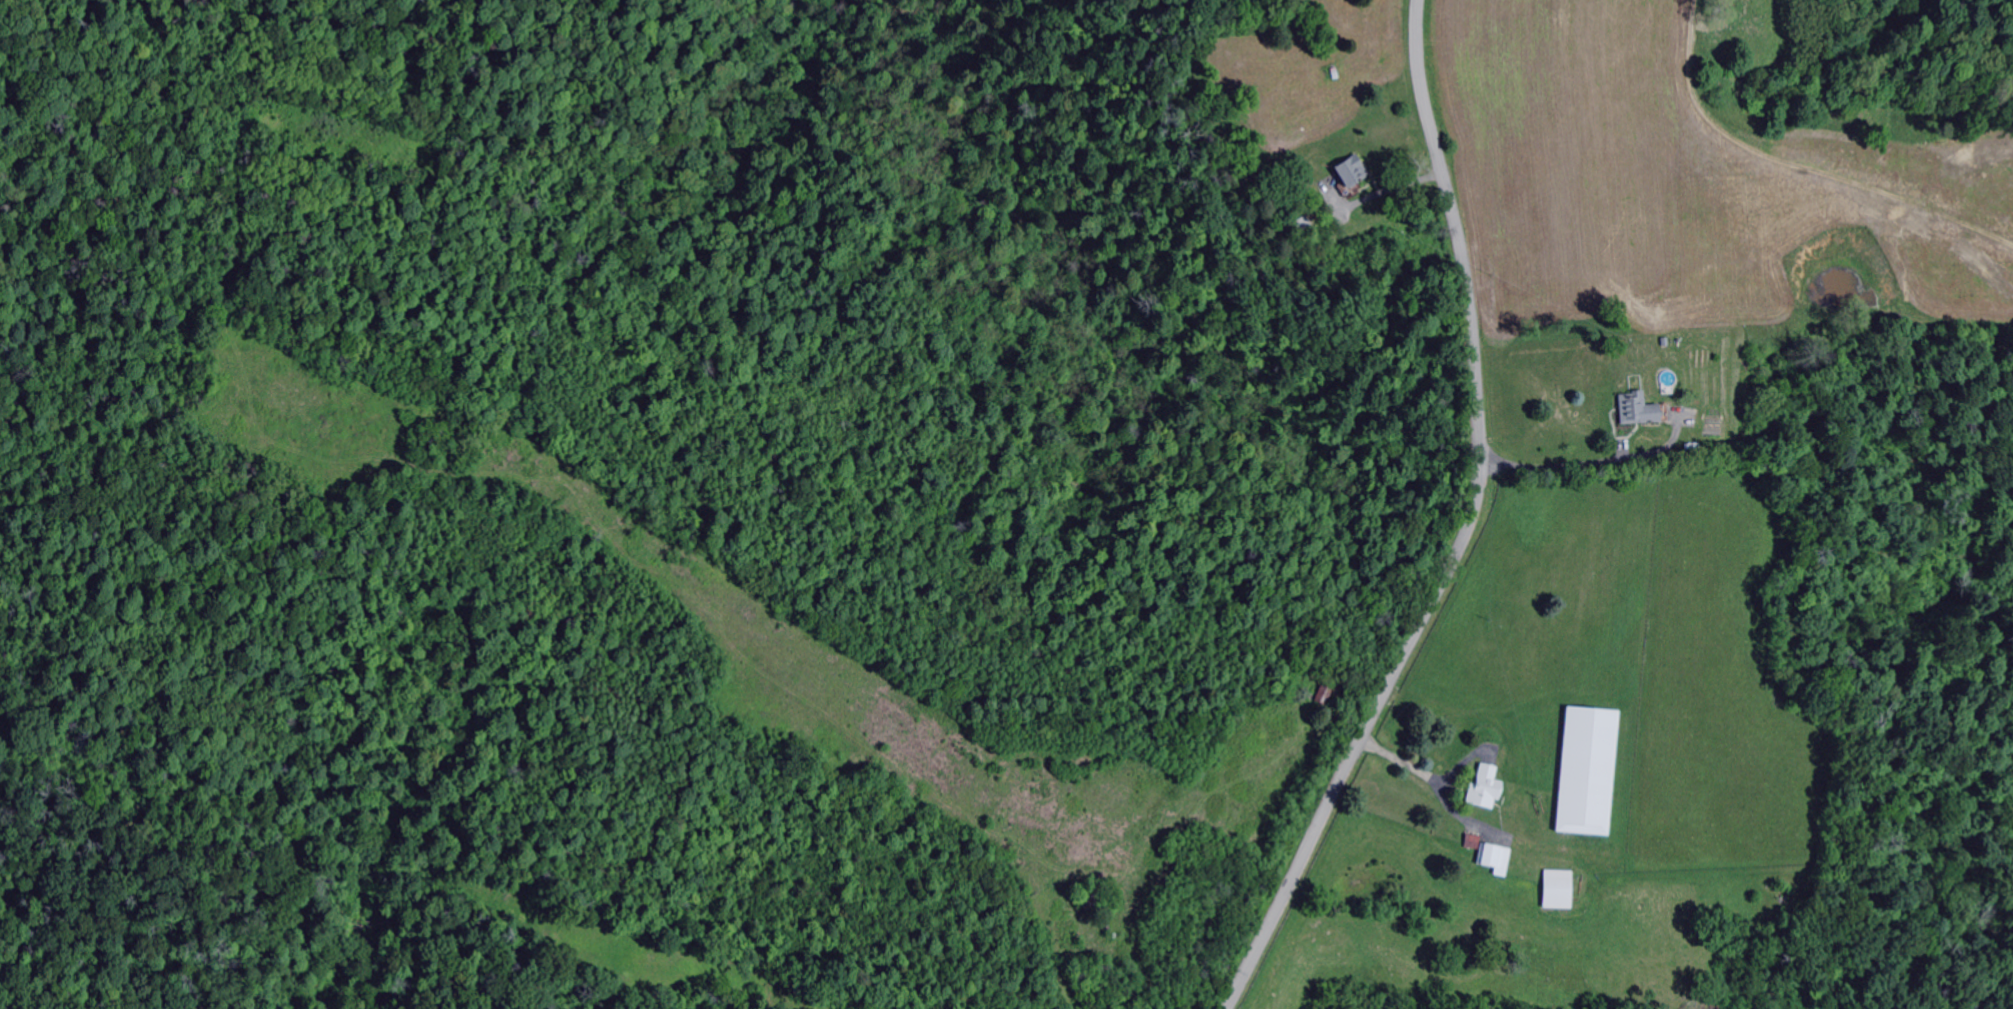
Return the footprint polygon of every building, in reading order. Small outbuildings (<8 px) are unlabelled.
[(1335,190),(1359,177),(1348,155),(1324,168),(1335,190)] [(1610,395),(1611,426),(1649,424),(1649,406),(1633,407),(1632,394),(1610,395)] [(1609,712),(1556,708),(1548,834),(1602,838),(1609,712)] [(1489,769),(1471,765),(1466,785),(1462,784),(1456,805),(1486,812),(1493,783),(1486,781),(1489,769)] [(1496,879),(1503,851),(1473,844),(1468,867),(1486,871),(1485,876),(1496,879)] [(1564,873),(1536,872),(1535,910),(1563,911),(1564,873)]
